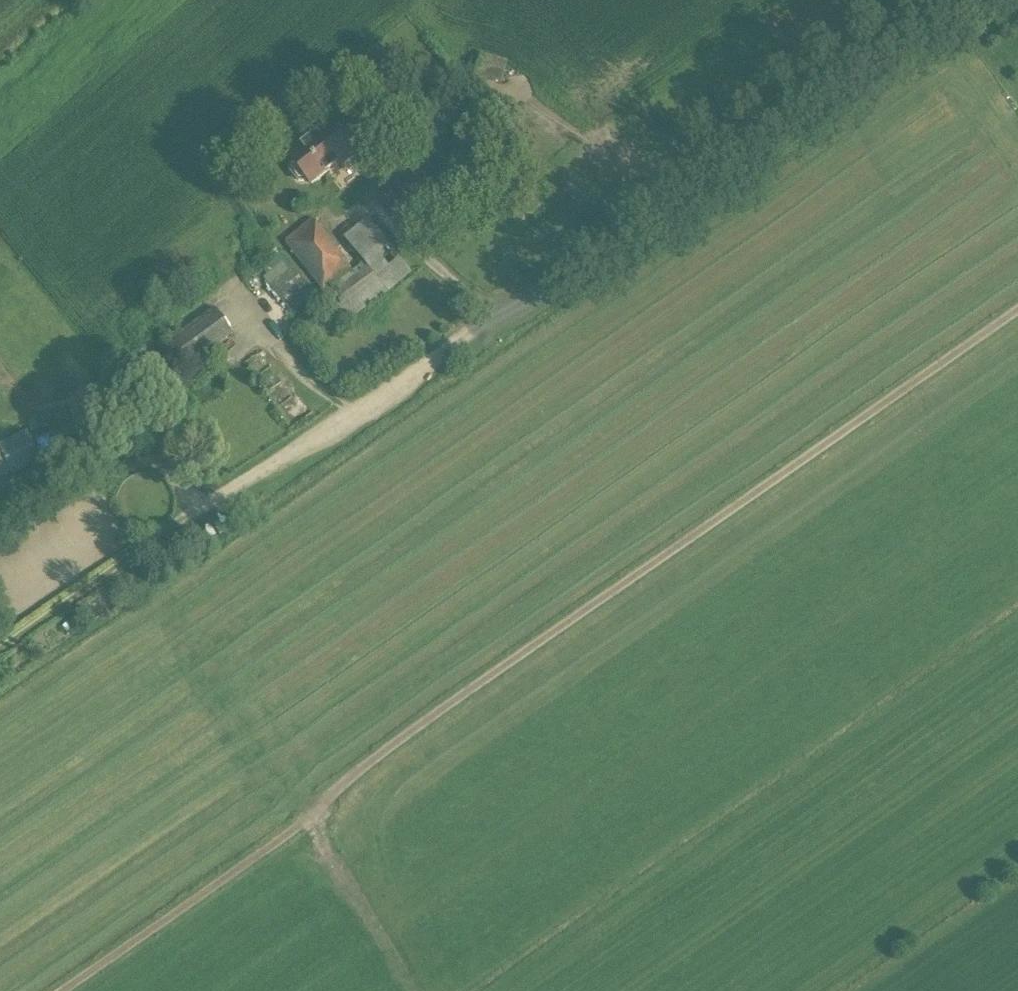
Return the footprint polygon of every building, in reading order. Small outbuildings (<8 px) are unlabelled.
[(501,83),(508,62),(482,54),(475,77),(497,83),(498,82),(501,83)] [(293,154),(290,156),(295,163),(291,166),(291,170),(299,180),(303,181),(307,178),(312,185),(339,164),(341,167),(357,155),(332,123),(319,133),(317,130),(291,151),(293,154)] [(376,228),(372,224),(373,224),(369,219),(345,238),(365,263),(328,293),(330,296),(328,297),(349,323),(413,273),(377,227),(376,228)] [(323,290),(352,268),(314,220),(286,243),(323,290)] [(293,314),(315,296),(293,269),(271,287),(293,314)] [(184,369),(206,352),(232,333),(215,309),(166,345),(184,369)] [(41,463),(26,433),(0,445),(0,451),(12,476),(41,463)]
